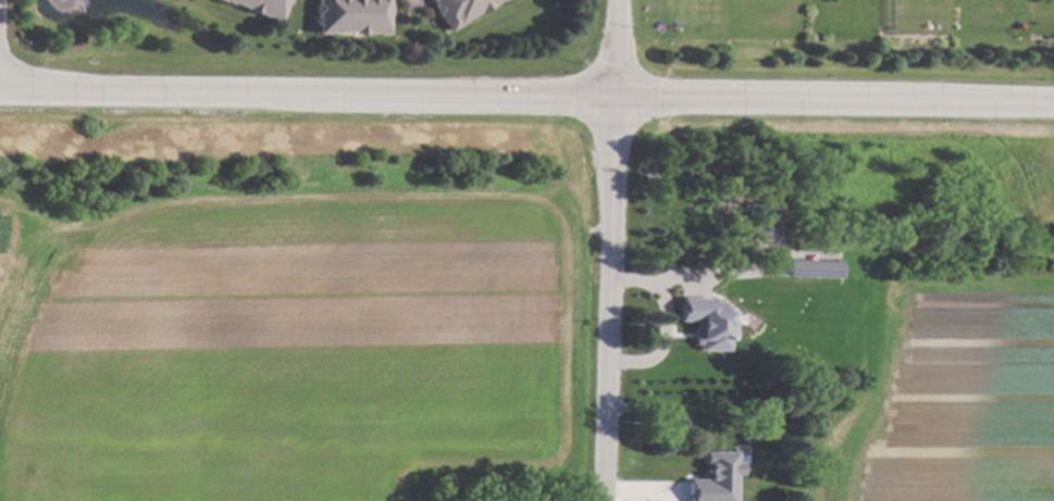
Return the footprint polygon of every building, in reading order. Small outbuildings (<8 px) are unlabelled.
[(278,22),(286,0),(214,0),(278,22)] [(312,34),(384,33),(384,0),(312,0),(312,34)] [(429,4),(425,0),(500,0),(486,8),(486,9),(473,15),(472,14),(460,21),(461,22),(456,25),(455,24),(454,25),(455,26),(444,33),(434,14),(432,15),(426,5),(429,4)] [(778,236),(776,236),(754,237),(754,234),(753,203),(776,202),(778,236)] [(741,259),(732,259),(732,249),(740,249),(741,259)] [(843,260),(843,278),(793,275),(793,260),(793,258),(843,260)] [(728,324),(728,329),(733,329),(733,335),(740,335),(740,346),(732,345),(732,349),(696,348),(697,327),(717,327),(718,324),(728,324)] [(712,400),(712,414),(718,414),(718,430),(728,430),(727,451),(717,450),(717,464),(694,464),(695,421),(692,421),(692,416),(693,403),(693,400),(712,400)] [(702,452),(702,479),(686,479),(686,500),(733,500),(733,475),(739,475),(739,462),(733,462),(733,452),(702,452)]
